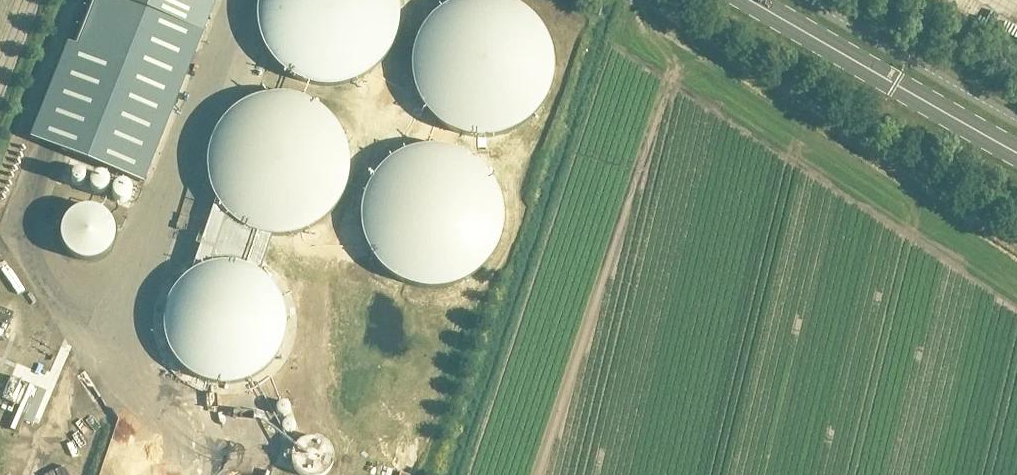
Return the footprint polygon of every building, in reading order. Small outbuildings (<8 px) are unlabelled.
[(31,139),(143,183),(203,33),(216,0),(89,0),(94,2),(77,48),(68,44),(31,139)] [(255,14),(257,28),(261,43),(268,56),(278,67),(290,76),(304,82),(318,85),(333,85),(348,82),(361,76),(373,68),(383,57),(391,44),(395,30),(397,15),(396,0),(257,0),(255,14)] [(411,67),(412,82),(417,96),(424,109),(434,120),(446,129),(459,135),(474,138),(488,138),(503,135),(517,130),(529,121),(539,110),(546,97),(551,83),(553,68),(551,54),(547,40),(540,27),(530,15),(518,7),(504,0),(502,0),(461,0),(460,0),(447,6),(435,15),(425,26),(417,38),(412,52),(411,67)] [(208,385),(223,387),(237,386),(250,381),(262,373),(272,363),(280,351),(284,337),(285,323),(283,309),(278,295),(270,284),(259,274),(271,236),(286,236),(300,233),(313,227),(325,218),(335,207),(342,194),(346,181),(348,166),(347,151),(342,136),(334,123),(324,112),(311,103),(297,97),(282,95),(267,95),(252,99),(238,106),(227,116),(217,128),(210,141),(207,156),(206,171),(209,186),(215,200),(191,273),(180,282),(171,293),(165,306),(162,320),(163,335),(167,349),(174,361),(183,372),(195,380),(208,385)] [(362,203),(361,218),(362,233),(367,247),(374,260),(384,271),(396,280),(410,286),(425,289),(440,289),(454,286),(468,280),(480,271),(490,260),(498,247),(502,233),(504,218),(502,203),(498,189),(490,176),(480,165),(468,156),(454,150),(440,147),(425,147),(410,150),(396,156),(384,165),(374,176),(367,189),(362,203)] [(41,155),(33,174),(50,181),(58,162),(41,155)] [(4,342),(15,315),(0,309),(0,340),(4,342)]
